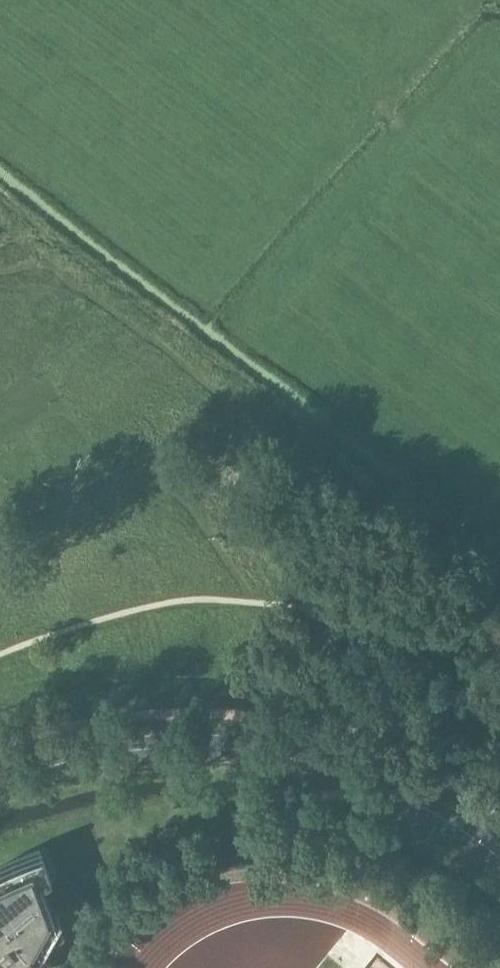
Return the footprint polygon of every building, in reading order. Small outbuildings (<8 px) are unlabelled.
[(13,964),(20,967),(29,967),(59,914),(57,914),(54,919),(39,879),(50,875),(40,851),(21,858),(0,868),(0,967),(9,967),(13,964)]
